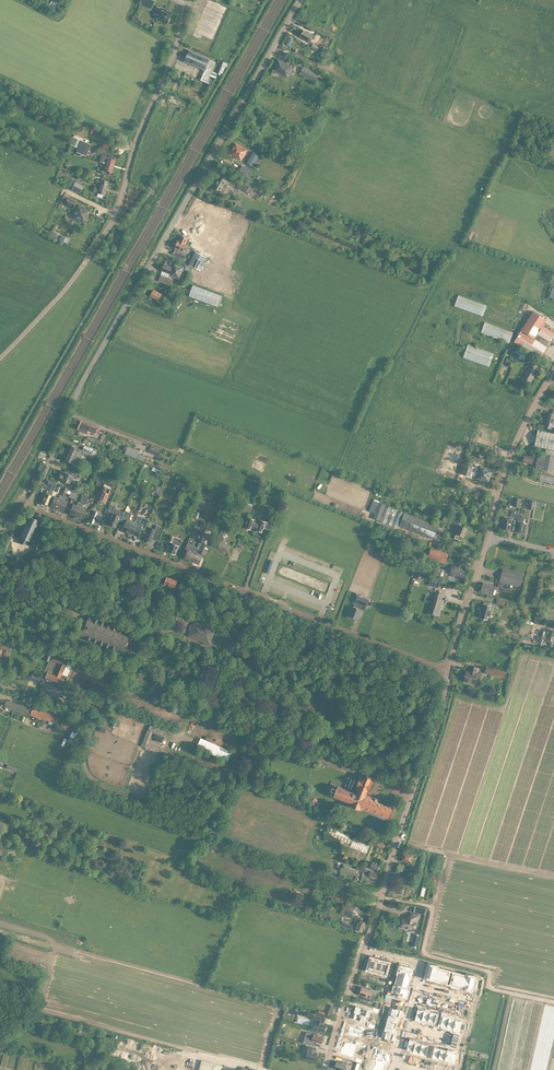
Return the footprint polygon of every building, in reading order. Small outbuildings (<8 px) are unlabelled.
[(58,5),(61,0),(51,0),(48,6),(56,10),(58,5)] [(152,0),(142,0),(141,4),(151,8),(154,1),(152,0)] [(156,18),(167,23),(170,18),(169,17),(172,12),(164,9),(165,8),(160,6),(157,14),(157,15),(156,18)] [(315,35),(313,35),(303,29),(300,36),(309,41),(311,38),(313,39),(315,35)] [(216,61),(189,50),(185,60),(205,69),(200,80),(210,84),(212,79),(209,78),(216,61)] [(278,59),(272,69),(284,76),(290,66),(278,59)] [(216,73),(219,74),(220,72),(222,73),(225,64),(220,62),(216,73)] [(314,82),(319,74),(303,66),(299,74),(314,82)] [(79,139),(72,136),(69,144),(76,147),(79,139)] [(76,152),(85,155),(89,145),(90,144),(80,140),(76,152)] [(229,153),(230,154),(230,155),(231,155),(232,155),(237,158),(238,157),(240,159),(241,159),(247,149),(235,142),(234,143),(232,147),(229,153)] [(106,171),(111,173),(113,167),(112,166),(114,160),(113,159),(115,155),(105,152),(106,149),(107,150),(108,145),(103,143),(102,148),(103,149),(99,160),(105,162),(104,164),(103,163),(102,167),(103,168),(103,169),(106,170),(106,171)] [(246,163),(252,166),(259,154),(253,151),(246,163)] [(239,170),(250,176),(253,171),(242,165),(239,170)] [(220,191),(221,191),(223,192),(225,188),(227,185),(224,183),(226,180),(219,176),(215,183),(213,187),(219,191),(220,191)] [(232,176),(229,180),(239,186),(241,182),(232,176)] [(96,196),(102,197),(103,194),(104,194),(105,190),(105,189),(107,183),(106,182),(107,181),(100,179),(98,187),(94,186),(92,191),(97,192),(96,196)] [(70,189),(79,194),(82,188),(79,187),(80,185),(74,182),(70,189)] [(252,188),(244,184),(242,188),(249,193),(252,188)] [(60,202),(72,208),(75,201),(63,195),(60,202)] [(85,211),(86,208),(77,204),(70,218),(82,223),(84,219),(85,219),(89,212),(85,211)] [(177,240),(186,244),(190,246),(192,242),(189,240),(187,239),(187,238),(181,235),(178,240),(177,240)] [(183,251),(184,247),(188,249),(190,246),(186,244),(177,240),(174,247),(183,251)] [(194,252),(188,265),(200,270),(207,256),(195,251),(194,252)] [(173,262),(172,266),(164,263),(161,270),(169,273),(169,275),(178,279),(184,266),(173,262)] [(158,280),(170,285),(173,279),(161,274),(158,280)] [(192,284),(188,296),(218,307),(222,295),(192,284)] [(165,296),(161,294),(161,293),(153,289),(150,295),(157,300),(157,301),(161,303),(165,296)] [(458,294),(454,305),(482,315),(486,305),(458,294)] [(542,325),(546,319),(532,311),(521,329),(521,330),(514,341),(539,357),(547,345),(546,345),(553,333),(553,332),(542,325)] [(484,321),(480,332),(508,342),(512,331),(484,321)] [(467,344),(463,357),(488,366),(493,353),(467,344)] [(528,364),(529,365),(520,380),(525,383),(526,380),(529,382),(537,369),(535,368),(537,364),(531,360),(528,364)] [(553,420),(553,409),(553,408),(552,412),(547,411),(543,424),(548,426),(547,428),(551,429),(552,427),(553,420)] [(89,434),(90,430),(95,433),(98,427),(80,420),(76,428),(87,433),(89,434)] [(537,429),(534,445),(545,448),(553,450),(553,432),(537,429)] [(87,436),(86,438),(101,445),(103,441),(92,437),(90,437),(87,436)] [(160,447),(151,444),(150,445),(149,448),(156,451),(155,454),(159,456),(162,448),(160,447)] [(64,460),(73,463),(77,465),(80,459),(84,460),(86,454),(89,455),(92,448),(89,447),(89,448),(88,449),(83,447),(81,450),(79,449),(71,445),(64,460)] [(124,453),(136,458),(143,461),(145,456),(139,454),(139,455),(137,455),(139,450),(127,445),(127,446),(125,445),(124,446),(123,447),(123,448),(123,449),(123,450),(125,451),(124,453)] [(544,454),(544,457),(537,456),(537,457),(536,460),(535,467),(552,471),(553,462),(553,450),(545,448),(544,454)] [(532,459),(536,460),(537,457),(534,457),(534,456),(530,455),(529,456),(524,455),(523,461),(531,463),(532,459)] [(430,464),(434,466),(437,467),(440,459),(433,456),(430,464)] [(464,465),(462,473),(470,475),(472,468),(464,465)] [(476,477),(488,481),(491,470),(480,466),(476,477)] [(80,474),(65,467),(64,472),(60,470),(57,478),(64,481),(66,482),(69,483),(72,475),(78,478),(80,474)] [(41,501),(44,503),(47,504),(51,495),(56,483),(48,479),(46,483),(51,485),(48,491),(46,490),(45,492),(45,493),(41,501)] [(104,503),(110,489),(102,486),(101,488),(97,500),(104,503)] [(65,487),(61,495),(60,498),(56,508),(63,511),(67,501),(63,499),(64,496),(67,488),(65,487)] [(374,494),(380,497),(383,490),(376,488),(374,494)] [(56,508),(60,498),(61,495),(59,494),(58,497),(54,495),(50,505),(56,508)] [(77,510),(75,515),(82,518),(86,508),(82,506),(83,504),(85,503),(87,497),(86,496),(83,495),(81,501),(80,503),(79,505),(77,510)] [(528,502),(527,508),(534,509),(535,501),(529,500),(528,500),(528,502)] [(253,504),(246,501),(243,510),(250,512),(253,504)] [(72,503),(68,513),(75,515),(77,510),(79,505),(80,503),(77,502),(76,504),(72,503)] [(372,518),(379,520),(398,528),(399,525),(404,512),(385,504),(378,502),(377,505),(374,513),(372,518)] [(377,505),(371,503),(368,511),(374,513),(377,505)] [(107,525),(111,527),(112,526),(115,527),(116,524),(118,525),(122,513),(116,510),(115,506),(110,504),(106,515),(108,519),(106,524),(108,524),(107,525)] [(92,510),(87,520),(90,522),(94,523),(94,522),(98,524),(102,514),(98,512),(92,510)] [(131,513),(127,511),(124,510),(120,520),(124,522),(121,529),(125,531),(124,532),(129,533),(133,521),(130,520),(129,518),(131,513)] [(404,512),(399,525),(434,538),(439,525),(404,512)] [(28,514),(19,535),(19,536),(28,540),(37,521),(38,519),(28,514)] [(519,522),(517,531),(524,532),(525,528),(526,528),(527,523),(526,523),(523,523),(524,515),(519,515),(518,517),(517,522),(519,522)] [(144,529),(148,519),(141,517),(139,522),(137,523),(133,521),(129,533),(133,535),(133,534),(137,536),(140,528),(144,529)] [(248,517),(245,527),(251,529),(252,527),(256,529),(262,531),(264,527),(265,528),(267,521),(264,519),(264,520),(258,519),(258,520),(248,517)] [(502,528),(509,529),(511,519),(504,517),(502,528)] [(460,539),(463,535),(464,536),(467,527),(460,525),(461,521),(456,519),(452,528),(456,530),(456,532),(454,537),(460,539)] [(144,539),(150,542),(151,538),(156,540),(161,527),(156,525),(154,529),(149,527),(144,539)] [(28,540),(19,536),(9,531),(7,535),(0,551),(0,554),(13,560),(28,567),(39,544),(28,540)] [(169,551),(175,554),(178,546),(180,546),(183,540),(175,536),(170,534),(168,540),(171,542),(170,546),(169,551)] [(191,561),(197,548),(191,546),(192,544),(191,543),(194,538),(190,537),(184,549),(187,551),(184,558),(191,561)] [(217,547),(226,552),(229,545),(221,540),(217,538),(214,542),(218,544),(217,547)] [(411,551),(427,557),(444,563),(448,552),(431,546),(415,539),(411,551)] [(197,548),(191,561),(198,564),(201,556),(205,558),(209,546),(204,544),(202,550),(197,548)] [(455,581),(457,576),(462,578),(464,570),(461,569),(462,568),(452,565),(450,571),(442,568),(441,568),(436,567),(434,574),(448,579),(455,581)] [(502,568),(498,584),(511,588),(511,586),(510,586),(510,584),(520,587),(523,574),(502,568)] [(163,585),(173,589),(177,580),(167,576),(163,585)] [(440,581),(430,578),(428,585),(438,588),(440,581)] [(493,594),(494,589),(509,593),(511,588),(498,584),(497,586),(495,586),(483,582),(480,591),(493,594)] [(433,598),(429,612),(438,615),(443,600),(441,599),(443,594),(434,591),(432,597),(433,598)] [(349,616),(356,618),(356,619),(360,609),(360,608),(362,604),(365,605),(368,597),(358,593),(353,606),(351,610),(349,610),(347,614),(350,615),(349,616)] [(534,622),(544,624),(545,621),(553,622),(553,602),(549,601),(545,618),(536,616),(534,622)] [(487,605),(483,604),(479,616),(488,618),(492,603),(488,602),(487,605)] [(130,637),(132,632),(89,615),(83,632),(81,637),(123,654),(125,649),(127,648),(128,648),(126,646),(127,646),(127,645),(128,645),(128,644),(129,643),(129,642),(129,641),(129,640),(131,640),(130,640),(130,637)] [(191,630),(189,635),(203,641),(202,643),(208,645),(214,630),(194,621),(192,626),(191,626),(189,629),(191,630)] [(2,648),(9,649),(10,644),(0,642),(0,656),(2,648)] [(52,660),(59,663),(54,675),(47,671),(44,678),(62,685),(65,679),(72,663),(53,655),(52,660)] [(471,664),(470,670),(467,669),(464,679),(475,681),(477,672),(478,666),(471,664)] [(485,671),(506,676),(507,670),(486,665),(485,671)] [(10,674),(19,677),(21,672),(12,668),(10,674)] [(32,672),(29,679),(38,682),(41,676),(32,672)] [(3,706),(24,713),(29,714),(29,715),(55,723),(58,716),(31,708),(26,706),(5,699),(3,706)] [(78,708),(79,706),(91,711),(93,706),(76,699),(74,704),(76,705),(75,707),(78,708)] [(71,731),(78,735),(83,725),(77,721),(71,731)] [(145,748),(176,760),(177,761),(178,757),(179,755),(148,743),(152,732),(164,736),(166,731),(150,725),(148,730),(147,729),(141,745),(146,747),(145,748)] [(200,737),(196,747),(227,761),(231,751),(209,741),(210,738),(206,736),(205,739),(200,737)] [(176,760),(174,766),(179,768),(183,759),(178,757),(177,761),(176,760)] [(355,771),(358,764),(345,759),(341,767),(348,770),(349,768),(355,771)] [(72,769),(67,780),(79,785),(81,780),(73,777),(76,771),(72,769)] [(355,793),(337,786),(334,784),(330,795),(333,796),(349,802),(350,801),(352,802),(351,805),(368,812),(369,810),(389,818),(393,808),(376,801),(377,798),(373,797),(365,794),(367,789),(370,790),(374,778),(371,777),(370,775),(367,773),(364,775),(361,773),(356,784),(358,785),(355,793)] [(338,844),(348,849),(345,855),(359,860),(360,858),(365,860),(365,859),(370,861),(375,847),(371,845),(372,844),(353,837),(353,836),(329,825),(326,833),(325,835),(329,836),(329,834),(341,839),(338,844)] [(385,842),(378,839),(374,838),(372,844),(375,845),(383,848),(385,842)] [(400,860),(411,863),(413,857),(412,857),(413,854),(402,851),(400,860)] [(371,869),(371,868),(371,867),(377,870),(379,864),(378,863),(379,860),(375,858),(374,862),(372,861),(371,864),(366,862),(364,864),(367,866),(367,867),(371,869)] [(339,874),(347,877),(349,871),(354,873),(356,869),(343,864),(339,874)] [(357,868),(363,871),(362,874),(368,877),(368,875),(375,878),(377,873),(372,871),(373,870),(364,866),(358,864),(357,868)] [(301,900),(303,895),(304,893),(292,889),(291,890),(287,889),(284,897),(288,899),(289,896),(294,898),(294,897),(301,900)] [(344,909),(346,910),(344,915),(346,916),(345,918),(349,920),(350,917),(351,918),(353,913),(352,913),(354,907),(346,904),(344,909)] [(426,909),(415,906),(413,912),(424,915),(426,909)] [(404,920),(401,919),(400,926),(410,929),(410,926),(413,927),(415,921),(414,921),(415,918),(417,918),(418,914),(410,912),(409,916),(405,915),(404,918),(404,920)] [(351,927),(355,928),(355,929),(361,931),(365,922),(355,918),(351,927)] [(369,960),(368,965),(369,965),(368,968),(373,970),(374,970),(377,959),(376,959),(371,957),(371,958),(370,960),(369,960)] [(377,959),(374,970),(379,971),(379,972),(382,960),(377,959)] [(382,960),(379,972),(380,972),(380,971),(385,973),(386,973),(385,973),(388,963),(388,962),(383,961),(383,960),(382,960)] [(425,966),(424,973),(427,973),(426,976),(433,978),(435,968),(436,968),(436,966),(429,964),(428,967),(425,966)] [(400,966),(399,972),(410,975),(411,969),(409,968),(409,967),(403,965),(402,966),(400,966)] [(435,968),(433,978),(439,980),(442,969),(436,968),(435,968)] [(442,969),(439,980),(445,981),(448,971),(442,969)] [(399,972),(398,977),(408,980),(410,975),(399,972),(398,972),(399,972)] [(454,973),(451,983),(458,985),(461,974),(454,973)] [(461,974),(458,985),(464,986),(467,976),(461,974)] [(467,976),(464,986),(471,988),(471,986),(475,987),(477,980),(473,980),(474,976),(467,975),(467,976)] [(396,982),(407,985),(408,980),(398,977),(397,982),(396,982)] [(396,982),(394,990),(401,991),(400,995),(406,996),(409,986),(407,985),(396,982)] [(372,990),(361,987),(359,994),(365,996),(364,999),(372,1001),(374,996),(370,995),(372,990)] [(15,993),(11,1002),(26,1008),(30,999),(15,993)] [(355,1005),(353,1011),(366,1015),(368,1009),(355,1005)] [(389,1006),(387,1013),(398,1016),(400,1017),(402,1010),(403,1007),(397,1005),(396,1008),(389,1006)] [(413,1009),(412,1015),(415,1016),(414,1019),(421,1021),(421,1020),(424,1009),(417,1008),(417,1010),(413,1009)] [(424,1009),(421,1020),(427,1021),(430,1011),(424,1009)] [(354,1012),(352,1018),(364,1022),(366,1015),(353,1011),(354,1012)] [(430,1011),(427,1021),(434,1023),(437,1013),(430,1011)] [(388,1014),(387,1019),(397,1022),(398,1016),(387,1013),(387,1014),(388,1014)] [(315,1020),(315,1021),(314,1021),(312,1029),(324,1032),(326,1024),(321,1023),(321,1022),(323,1022),(324,1018),(314,1015),(312,1019),(315,1020)] [(443,1015),(440,1025),(446,1027),(449,1016),(443,1015)] [(449,1016),(446,1027),(452,1028),(453,1028),(455,1018),(449,1016)] [(452,1028),(452,1030),(459,1032),(460,1029),(463,1030),(465,1023),(461,1022),(462,1020),(455,1018),(453,1028),(452,1028)] [(387,1019),(385,1024),(395,1027),(397,1022),(387,1019)] [(383,1029),(394,1032),(395,1027),(385,1024),(384,1029),(383,1029)] [(349,1025),(347,1033),(359,1036),(361,1029),(357,1028),(357,1027),(353,1026),(353,1027),(349,1025)] [(383,1029),(381,1037),(388,1039),(387,1042),(393,1043),(396,1033),(394,1032),(383,1029)] [(313,1034),(309,1032),(306,1043),(313,1045),(314,1040),(321,1042),(321,1041),(322,1041),(323,1040),(323,1039),(323,1038),(322,1037),(323,1036),(313,1033),(313,1034)] [(405,1040),(403,1046),(407,1047),(406,1049),(412,1051),(415,1041),(416,1041),(416,1039),(409,1037),(408,1041),(405,1040)] [(341,1046),(354,1050),(356,1044),(358,1045),(359,1042),(353,1040),(352,1043),(344,1040),(342,1046),(341,1046)] [(415,1041),(412,1051),(419,1053),(422,1043),(416,1041),(415,1041)] [(422,1043),(419,1053),(425,1055),(428,1044),(422,1043)] [(316,1048),(306,1045),(305,1049),(307,1050),(305,1058),(316,1061),(317,1055),(316,1055),(317,1052),(315,1051),(316,1048)] [(341,1046),(339,1052),(352,1057),(354,1050),(341,1046)] [(434,1046),(431,1056),(438,1058),(441,1048),(434,1046)] [(441,1048),(438,1058),(444,1060),(447,1049),(441,1048)] [(447,1049),(444,1060),(451,1062),(451,1059),(455,1060),(456,1054),(453,1053),(454,1050),(447,1048),(447,1049)] [(376,1053),(374,1060),(385,1063),(387,1064),(390,1054),(384,1052),(383,1055),(376,1053)] [(201,1060),(198,1069),(240,1069),(201,1060)] [(374,1066),(384,1069),(385,1063),(374,1060),(374,1061),(375,1061),(374,1066)] [(341,1069),(349,1069),(351,1064),(342,1061),(341,1062),(337,1061),(334,1068),(341,1069)]
